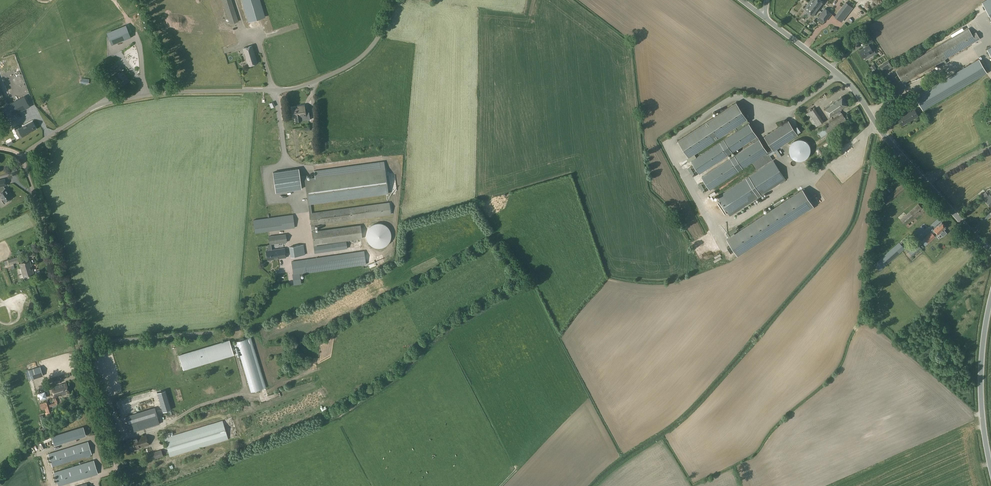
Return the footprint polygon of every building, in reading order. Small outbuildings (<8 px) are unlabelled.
[(249,21),(264,17),(259,0),(242,0),(249,21)] [(805,8),(813,15),(823,2),(820,0),(811,0),(805,8)] [(982,1),(990,17),(990,0),(984,0),(982,1)] [(846,2),(835,16),(841,21),(852,7),(846,2)] [(825,8),(819,16),(826,21),(831,13),(825,8)] [(191,13),(177,26),(180,29),(195,16),(191,13)] [(202,19),(195,25),(198,28),(205,22),(202,19)] [(126,25),(106,32),(112,45),(131,37),(126,25)] [(182,38),(185,41),(196,30),(193,28),(182,38)] [(945,59),(972,43),(980,38),(976,32),(972,34),(969,28),(897,72),(904,84),(938,64),(939,66),(947,62),(945,59)] [(863,57),(864,57),(866,59),(872,56),(870,53),(873,52),(869,45),(859,51),(863,57)] [(243,49),(245,53),(243,54),(244,59),(246,58),(248,66),(257,63),(252,46),(243,49)] [(987,72),(979,58),(915,97),(924,110),(987,72)] [(46,65),(43,63),(32,77),(39,83),(55,63),(50,59),(46,65)] [(884,73),(893,67),(889,60),(879,66),(884,73)] [(118,66),(116,63),(106,71),(108,73),(118,66)] [(120,65),(115,70),(118,73),(115,76),(122,85),(129,80),(122,71),(124,69),(120,65)] [(52,69),(45,77),(49,81),(57,73),(52,69)] [(29,106),(24,96),(3,107),(9,117),(29,106)] [(837,112),(839,115),(841,113),(840,110),(847,105),(841,97),(824,108),(830,117),(837,112)] [(736,103),(678,141),(689,157),(743,121),(745,125),(748,123),(749,124),(750,123),(736,103)] [(298,108),(292,109),(293,116),(294,116),(295,121),(301,120),(310,119),(309,112),(305,113),(304,106),(298,107),(298,108)] [(815,108),(806,114),(815,127),(823,122),(815,108)] [(918,116),(914,108),(898,118),(902,125),(918,116)] [(847,120),(844,117),(842,113),(841,113),(839,115),(828,122),(830,123),(827,125),(827,126),(824,128),(825,128),(828,133),(828,135),(848,122),(847,120)] [(14,119),(16,124),(24,121),(24,119),(27,118),(26,115),(14,119)] [(674,134),(677,139),(699,125),(695,120),(674,134)] [(36,129),(32,121),(19,129),(23,136),(26,134),(36,129)] [(788,121),(765,137),(772,148),(767,151),(769,154),(797,135),(788,121)] [(745,125),(691,161),(699,172),(750,138),(753,143),(702,176),(710,189),(711,189),(712,191),(714,189),(713,187),(751,162),(757,170),(773,160),(769,154),(767,151),(759,139),(756,135),(749,124),(748,123),(745,125)] [(821,129),(816,133),(820,137),(825,133),(821,129)] [(790,164),(810,156),(803,138),(783,147),(790,164)] [(773,160),(717,197),(730,216),(786,179),(773,160)] [(804,175),(808,173),(802,165),(799,168),(804,175)] [(276,193),(266,194),(269,214),(304,209),(298,168),(273,172),(276,193)] [(311,225),(313,224),(391,214),(390,203),(312,213),(311,204),(388,194),(385,168),(305,179),(311,225)] [(6,185),(5,179),(0,180),(0,187),(2,190),(0,192),(0,196),(2,198),(1,199),(4,204),(9,201),(8,200),(11,197),(8,192),(6,188),(5,188),(3,186),(6,185)] [(901,184),(883,200),(887,205),(905,189),(901,184)] [(808,211),(814,207),(803,189),(735,234),(734,232),(739,229),(737,226),(729,232),(731,236),(727,239),(731,244),(727,246),(731,252),(734,250),(738,255),(807,209),(808,211)] [(986,192),(981,195),(984,198),(985,200),(990,207),(990,195),(989,197),(988,195),(986,192)] [(922,208),(918,204),(900,220),(904,224),(922,208)] [(946,227),(942,222),(935,228),(937,231),(936,232),(938,234),(939,233),(946,227)] [(385,225),(382,223),(379,223),(376,223),(373,224),(371,226),(368,228),(367,231),(366,234),(366,237),(367,240),(369,243),(371,245),(374,247),(377,248),(380,248),(383,247),(386,246),(388,243),(390,241),(391,238),(391,235),(391,232),(389,229),(388,227),(385,225)] [(314,245),(356,239),(362,238),(361,225),(354,226),(314,231),(313,224),(311,225),(314,245)] [(931,232),(921,241),(925,246),(928,243),(936,237),(931,232)] [(287,242),(286,234),(268,236),(269,245),(287,242)] [(346,241),(338,243),(314,246),(315,253),(347,249),(346,241)] [(905,249),(899,242),(874,264),(880,271),(905,249)] [(304,244),(289,247),(291,257),(305,255),(304,244)] [(917,244),(908,252),(912,256),(921,248),(917,244)] [(284,248),(266,251),(267,260),(286,258),(284,248)] [(360,251),(291,261),(293,274),(292,275),(294,285),(301,284),(300,274),(366,264),(364,250),(360,251)] [(14,258),(14,256),(8,258),(9,265),(19,262),(18,256),(14,258)] [(34,274),(30,260),(19,264),(24,278),(34,274)] [(963,285),(968,289),(980,273),(975,270),(963,285)] [(981,283),(983,286),(990,278),(988,276),(981,283)] [(990,283),(990,279),(983,286),(985,289),(990,283)] [(229,340),(179,355),(183,370),(234,355),(232,347),(237,345),(251,392),(266,387),(251,337),(236,341),(236,342),(231,344),(229,340)] [(40,367),(26,371),(29,380),(42,376),(40,367)] [(69,392),(66,383),(52,387),(54,393),(52,394),(53,397),(55,396),(55,397),(69,392)] [(51,411),(48,401),(43,403),(40,404),(41,409),(45,408),(46,413),(45,413),(46,415),(52,414),(51,411)] [(159,423),(155,408),(126,417),(130,432),(159,423)] [(222,421),(165,439),(170,456),(227,439),(222,421)] [(54,444),(86,435),(84,427),(52,436),(54,444)] [(149,445),(146,435),(128,441),(131,450),(149,445)] [(88,441),(59,450),(48,454),(52,466),(63,463),(92,454),(88,441)] [(163,456),(161,449),(147,454),(149,461),(163,456)] [(54,472),(58,485),(66,483),(67,484),(98,474),(94,460),(64,469),(54,472)]
